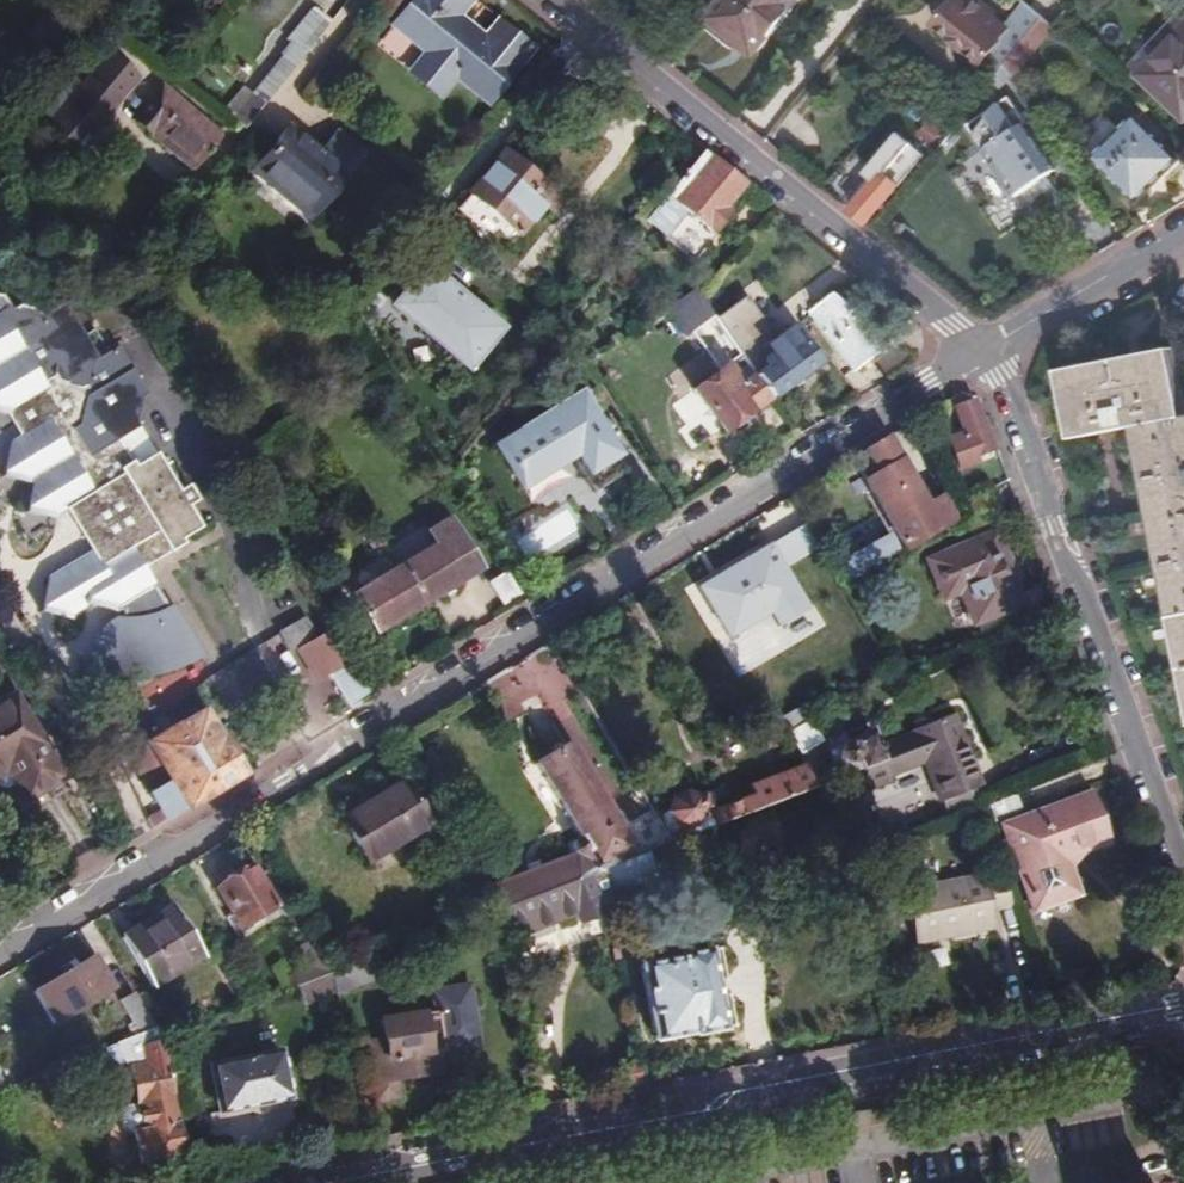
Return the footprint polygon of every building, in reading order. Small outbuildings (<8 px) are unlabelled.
[(392,25),(434,60),(421,76),(441,93),(454,78),(487,104),(533,50),(495,19),(481,36),(458,16),(471,0),(413,0),(392,25)] [(707,16),(731,34),(753,52),(796,0),(720,0),(707,16)] [(932,26),(980,66),(981,65),(994,77),(1000,70),(1024,42),(1040,22),(1032,15),(1022,6),(1003,30),(990,19),(992,16),(980,5),(977,8),(967,0),(956,0),(952,5),(951,3),(932,26)] [(1032,15),(1040,22),(1050,30),(1057,22),(1062,17),(1043,0),(1022,0),(1019,4),(1022,6),(1032,15)] [(295,37),(233,118),(244,128),(332,19),(312,3),(289,33),(295,37)] [(731,34),(707,16),(702,23),(725,41),(731,34)] [(1137,76),(1183,122),(1183,28),(1137,76)] [(17,45),(23,37),(0,29),(0,39),(17,45)] [(74,64),(52,57),(46,71),(63,78),(74,64)] [(80,147),(119,99),(90,76),(52,125),(80,147)] [(158,86),(130,120),(194,172),(223,136),(158,86)] [(1006,100),(958,135),(1009,207),(1055,174),(1020,125),(1024,123),(1006,100)] [(795,107),(777,122),(797,145),(814,130),(795,107)] [(1138,120),(1098,161),(1140,203),(1181,160),(1138,120)] [(851,175),(863,185),(903,137),(890,127),(851,175)] [(283,134),(250,175),(269,191),(272,187),(310,219),(358,160),(334,140),(317,162),(283,134)] [(863,185),(845,206),(866,224),(923,153),(903,137),(863,185)] [(741,183),(701,151),(665,195),(709,232),(727,209),(723,205),(741,183)] [(499,156),(465,197),(486,215),(477,226),(506,249),(549,196),(499,156)] [(407,264),(391,250),(364,282),(357,291),(386,314),(397,301),(403,306),(415,291),(397,277),(407,264)] [(397,277),(415,291),(425,279),(407,264),(397,277)] [(735,318),(728,322),(733,330),(759,373),(772,395),(820,367),(796,327),(781,336),(752,287),(726,302),(728,306),(735,318)] [(843,294),(842,294),(816,315),(861,374),(894,354),(895,347),(896,340),(866,314),(843,294)] [(7,409),(4,416),(15,435),(11,437),(7,440),(0,466),(0,472),(29,479),(28,485),(22,507),(55,515),(64,509),(69,507),(93,548),(89,551),(44,577),(38,606),(68,614),(84,605),(85,599),(115,606),(114,610),(121,611),(119,620),(112,624),(104,629),(95,640),(90,654),(88,668),(101,670),(116,672),(142,671),(155,669),(170,664),(184,658),(195,652),(168,608),(166,609),(141,568),(137,561),(175,536),(177,539),(197,527),(190,516),(181,521),(174,511),(184,505),(192,500),(182,483),(173,488),(149,448),(127,462),(114,440),(111,435),(133,422),(139,398),(124,373),(130,369),(115,346),(96,358),(91,361),(58,305),(40,316),(35,309),(18,305),(11,310),(2,296),(0,296),(0,407),(7,409)] [(91,361),(96,358),(63,302),(58,305),(91,361)] [(728,306),(721,310),(728,322),(735,318),(728,306)] [(728,322),(721,310),(688,330),(699,350),(733,330),(728,322)] [(380,318),(363,328),(376,348),(392,339),(380,318)] [(1057,367),(1069,436),(1130,424),(1183,703),(1183,412),(1171,346),(1057,367)] [(719,427),(772,395),(759,373),(745,382),(729,356),(691,379),(719,427)] [(145,394),(130,369),(124,373),(139,398),(145,394)] [(514,432),(493,445),(516,483),(551,461),(553,447),(561,447),(588,489),(621,468),(573,394),(543,414),(546,419),(518,437),(514,432)] [(956,431),(942,436),(953,469),(971,463),(970,458),(988,452),(973,408),(956,413),(961,430),(956,431)] [(136,426),(133,422),(111,435),(114,440),(136,426)] [(888,436),(852,458),(903,548),(930,533),(955,519),(950,509),(943,495),(925,504),(888,436)] [(0,472),(0,479),(28,485),(29,479),(0,472)] [(184,505),(174,511),(181,521),(190,516),(184,505)] [(55,515),(22,507),(21,513),(53,521),(55,515)] [(93,548),(69,507),(64,509),(89,551),(93,548)] [(435,533),(393,558),(418,600),(473,566),(442,512),(427,520),(435,533)] [(370,551),(383,543),(380,536),(373,525),(360,533),(370,551)] [(996,530),(930,559),(947,597),(964,589),(978,620),(1026,598),(996,530)] [(899,553),(888,534),(837,563),(848,582),(899,553)] [(175,536),(137,561),(141,568),(179,543),(177,539),(175,536)] [(801,554),(733,597),(760,640),(828,598),(801,554)] [(393,558),(346,586),(370,628),(418,600),(393,558)] [(519,595),(507,575),(496,582),(506,601),(519,595)] [(851,604),(843,591),(827,601),(834,613),(851,604)] [(115,606),(85,599),(84,605),(114,612),(114,610),(115,606)] [(68,614),(38,606),(36,612),(67,620),(68,614)] [(300,648),(319,637),(308,618),(280,635),(290,654),(300,648)] [(319,637),(300,648),(318,677),(325,674),(349,660),(331,630),(319,637)] [(370,695),(349,660),(325,674),(335,691),(346,709),(370,695)] [(756,695),(762,704),(782,734),(804,720),(799,712),(799,713),(780,681),(756,695)] [(0,704),(0,773),(3,771),(24,804),(63,780),(10,698),(0,704)] [(124,757),(163,820),(240,774),(218,737),(216,739),(207,725),(199,712),(124,757)] [(804,720),(782,734),(790,743),(799,752),(817,742),(804,720)] [(865,730),(823,752),(837,776),(846,822),(860,815),(856,794),(889,778),(879,758),(865,730)] [(530,869),(483,886),(496,907),(596,868),(635,853),(564,743),(531,762),(585,847),(540,865),(530,869)] [(900,748),(879,758),(889,778),(909,768),(900,748)] [(726,819),(818,784),(809,760),(758,780),(760,789),(720,804),(726,819)] [(397,779),(347,810),(373,852),(424,822),(397,779)] [(651,814),(653,817),(667,841),(706,826),(702,812),(706,803),(701,789),(688,785),(674,791),(670,806),(651,814)] [(1087,795),(997,825),(1030,912),(1074,897),(1064,868),(1076,855),(1104,846),(1087,795)] [(912,810),(858,833),(864,848),(918,825),(912,810)] [(667,841),(653,817),(641,822),(655,846),(667,841)] [(635,853),(596,868),(603,906),(655,890),(642,851),(635,853)] [(526,859),(530,869),(540,865),(537,855),(526,859)] [(206,882),(222,909),(231,925),(253,912),(266,905),(241,862),(206,882)] [(596,868),(496,907),(504,950),(547,935),(545,927),(567,920),(569,928),(586,923),(584,918),(604,912),(603,906),(596,868)] [(1009,907),(996,869),(898,890),(909,944),(994,926),(991,911),(1009,907)] [(169,905),(119,937),(147,984),(197,954),(169,905)] [(231,925),(222,909),(214,914),(227,935),(235,930),(231,925)] [(231,925),(235,930),(258,921),(253,912),(231,925)] [(284,956),(301,982),(302,981),(298,971),(326,961),(322,954),(313,938),(284,956)] [(322,954),(326,961),(332,970),(370,955),(364,939),(322,954)] [(725,939),(657,952),(672,1028),(741,1015),(725,939)] [(92,952),(37,984),(57,1017),(112,987),(92,952)] [(370,955),(332,970),(335,990),(336,996),(356,988),(379,980),(370,955)] [(332,970),(326,961),(298,971),(302,981),(332,970)] [(332,970),(302,981),(309,999),(335,990),(332,970)] [(336,996),(342,1026),(362,1022),(356,988),(336,996)] [(151,1027),(134,998),(122,1004),(137,1032),(151,1027)] [(380,1035),(359,1039),(370,1100),(398,1094),(395,1076),(439,1066),(436,1045),(441,1044),(433,1002),(376,1013),(380,1035)] [(151,1027),(137,1032),(114,1040),(121,1061),(122,1063),(134,1060),(135,1064),(140,1062),(135,1046),(157,1037),(151,1027)] [(175,1122),(157,1037),(135,1046),(140,1062),(135,1064),(134,1060),(122,1063),(123,1066),(126,1066),(133,1100),(133,1102),(145,1100),(150,1126),(175,1122)] [(114,1040),(84,1052),(88,1064),(99,1069),(121,1061),(114,1040)] [(207,1066),(214,1108),(287,1095),(283,1074),(279,1053),(207,1066)] [(287,1095),(214,1108),(216,1115),(295,1101),(290,1072),(283,1074),(287,1095)] [(133,1102),(133,1100),(124,1102),(116,1112),(119,1126),(129,1131),(150,1126),(145,1100),(133,1102)] [(181,1150),(175,1122),(150,1126),(129,1131),(135,1159),(181,1150)]
